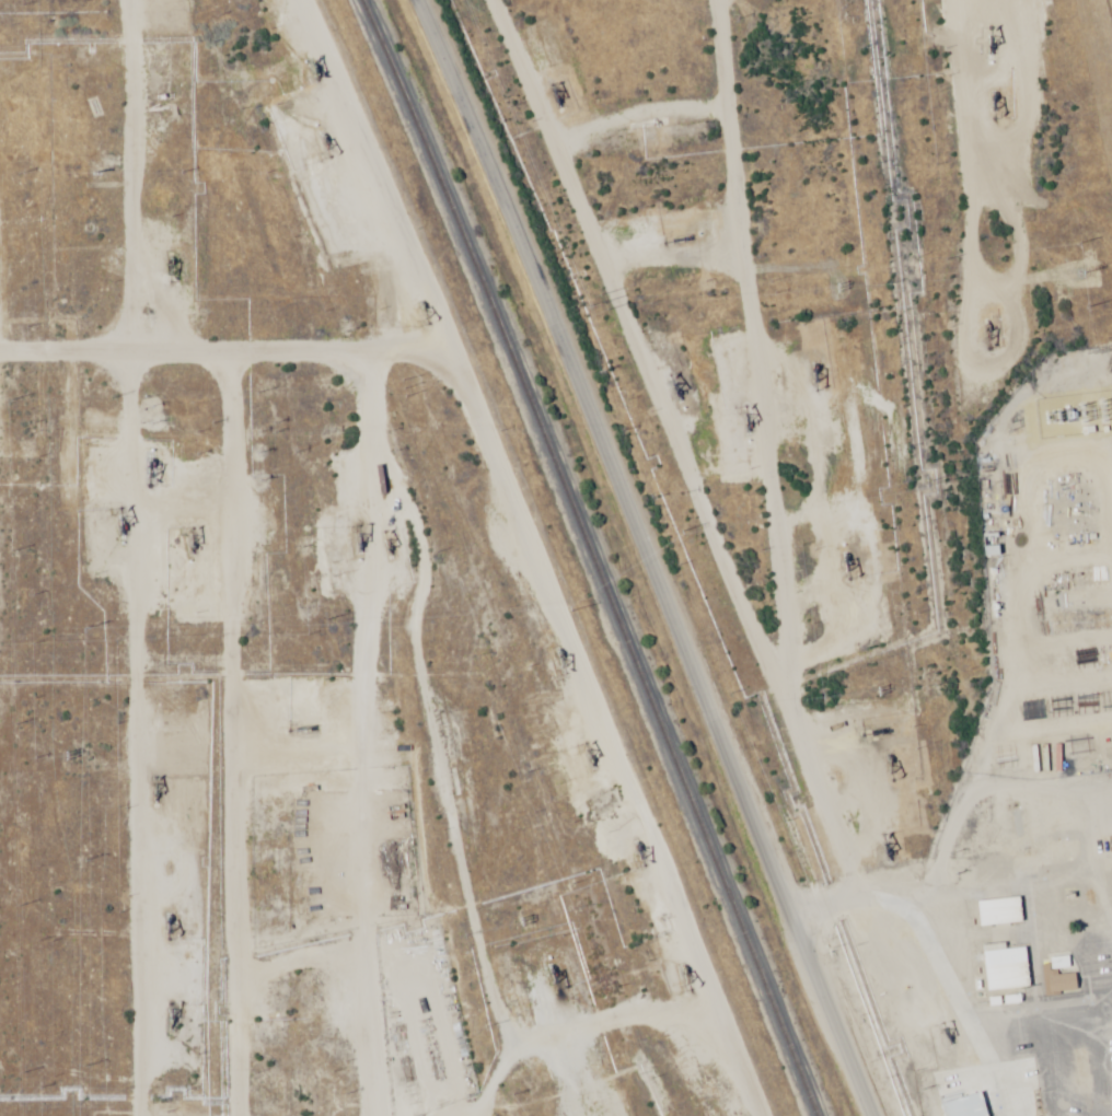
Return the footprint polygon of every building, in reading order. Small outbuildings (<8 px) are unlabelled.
[(1047,773),(1061,773),(1061,746),(1047,746),(1047,773)] [(1073,751),(1076,761),(1090,757),(1087,747),(1073,751)] [(975,901),(977,927),(1020,924),(1018,898),(975,901)] [(1024,948),(1003,950),(1003,944),(980,945),(984,992),(1028,988),(1024,948)] [(980,1093),(939,1103),(943,1115),(986,1115),(980,1093)]
